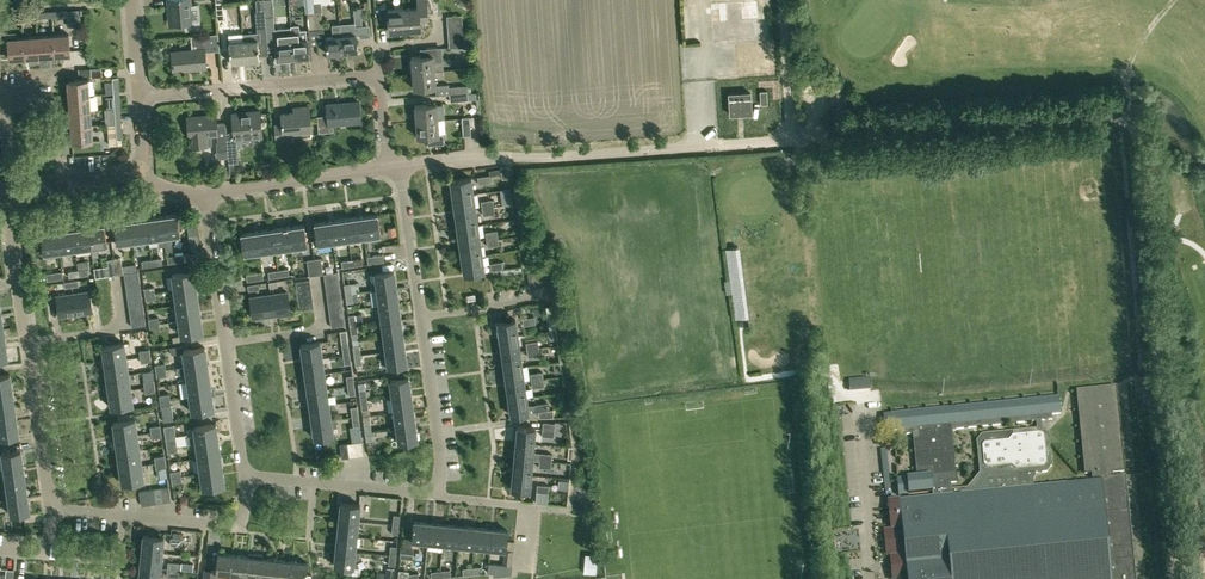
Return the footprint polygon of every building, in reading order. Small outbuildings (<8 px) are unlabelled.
[(168,9),(172,9),(173,24),(192,22),(190,0),(167,0),(168,9)] [(403,9),(404,31),(420,29),(419,18),(427,17),(425,0),(417,0),(418,7),(403,9)] [(713,42),(759,39),(756,0),(710,0),(713,42)] [(217,19),(224,19),(223,1),(215,2),(217,19)] [(320,1),(314,2),(316,30),(323,29),(321,4),(321,1),(320,1)] [(314,2),(306,2),(307,12),(308,30),(309,30),(316,30),(314,2)] [(357,51),(355,34),(358,34),(359,32),(358,26),(361,25),(360,8),(353,9),(354,23),(339,24),(342,52),(357,51)] [(388,32),(404,31),(403,9),(387,10),(388,32)] [(258,32),(243,33),(244,61),(259,60),(257,38),(266,38),(264,12),(256,13),(258,32)] [(21,13),(0,15),(0,22),(7,22),(6,20),(21,19),(21,13)] [(273,15),(265,16),(267,34),(274,33),(273,15)] [(461,15),(446,17),(447,24),(462,23),(461,15)] [(447,24),(447,31),(462,30),(462,23),(447,24)] [(290,27),(291,31),(293,57),(300,56),(300,59),(310,58),(309,45),(307,45),(306,38),(307,38),(306,29),(300,30),(299,24),(291,25),(291,27),(290,27)] [(326,54),(342,52),(339,24),(331,25),(332,36),(325,37),(326,54)] [(287,57),(293,57),(291,31),(290,27),(276,28),(277,41),(276,41),(277,48),(275,48),(277,61),(287,60),(287,57)] [(1,47),(8,47),(9,59),(24,58),(23,38),(16,38),(15,32),(7,32),(7,30),(0,31),(0,39),(1,47)] [(462,30),(447,31),(448,38),(463,37),(462,30)] [(219,50),(218,33),(201,35),(202,48),(171,51),(173,69),(194,67),(194,68),(206,67),(205,51),(219,50)] [(53,36),(54,56),(70,55),(69,34),(53,36)] [(53,36),(38,37),(39,57),(54,56),(53,36)] [(38,37),(23,38),(24,58),(39,57),(38,37)] [(463,37),(448,38),(449,48),(464,47),(463,37)] [(230,62),(244,61),(242,40),(228,41),(230,62)] [(411,58),(412,73),(434,71),(433,58),(438,58),(437,48),(425,49),(426,57),(411,58)] [(435,88),(434,71),(412,73),(413,89),(435,88)] [(69,96),(89,95),(87,79),(67,81),(69,96)] [(448,87),(449,94),(471,92),(471,87),(466,87),(466,86),(449,87),(448,87)] [(476,92),(471,93),(471,92),(449,94),(450,102),(476,99),(476,92)] [(750,92),(728,93),(730,114),(751,113),(750,92)] [(89,95),(69,96),(70,112),(90,110),(89,95)] [(360,121),(358,101),(326,104),(327,115),(317,116),(318,132),(333,131),(333,123),(360,121)] [(414,106),(416,121),(438,119),(436,104),(414,106)] [(276,141),(283,140),(283,139),(290,139),(289,132),(311,131),(309,106),(298,107),(299,112),(281,113),(281,124),(274,124),(276,141)] [(107,124),(121,123),(120,108),(114,108),(105,108),(106,124),(107,124)] [(90,110),(70,112),(71,127),(91,125),(90,110)] [(233,131),(226,132),(227,148),(236,148),(235,139),(262,137),(260,110),(232,112),(233,131)] [(227,150),(227,148),(226,132),(225,122),(216,123),(216,114),(187,116),(188,137),(190,136),(191,147),(212,145),(211,135),(216,134),(217,144),(216,145),(217,151),(227,150)] [(470,135),(469,117),(461,118),(463,136),(470,135)] [(428,145),(432,145),(444,144),(443,134),(439,135),(438,119),(416,121),(417,137),(427,136),(428,145)] [(122,144),(121,138),(123,138),(121,123),(107,124),(109,145),(122,144)] [(91,125),(71,127),(72,142),(92,141),(91,125)] [(237,162),(236,148),(227,148),(227,150),(228,157),(229,157),(229,163),(237,162)] [(502,179),(509,178),(507,165),(500,167),(501,169),(489,170),(489,175),(490,176),(501,174),(502,179)] [(491,182),(490,176),(489,175),(477,177),(478,184),(491,182)] [(452,196),(473,193),(471,177),(449,180),(452,196)] [(454,212),(475,209),(473,193),(452,196),(454,212)] [(498,206),(497,199),(493,200),(493,199),(481,201),(482,208),(494,206),(498,206)] [(495,214),(494,206),(482,208),(483,215),(495,214)] [(456,227),(477,224),(475,209),(454,212),(456,227)] [(171,237),(180,236),(177,213),(161,216),(164,238),(165,245),(166,251),(173,250),(171,237)] [(361,216),(365,238),(381,235),(378,213),(361,216)] [(165,245),(164,238),(161,216),(145,218),(149,240),(158,239),(159,246),(165,245)] [(361,216),(346,218),(349,240),(365,238),(361,216)] [(130,220),(133,242),(149,240),(145,218),(130,220)] [(346,218),(330,220),(333,242),(349,240),(346,218)] [(133,242),(130,220),(114,223),(117,245),(133,242)] [(333,242),(330,220),(314,222),(317,245),(333,242)] [(104,224),(88,226),(91,248),(107,246),(104,224)] [(288,226),(291,248),(307,246),(304,224),(288,226)] [(458,243),(480,240),(477,224),(456,227),(458,243)] [(91,248),(88,226),(72,228),(75,251),(91,248)] [(288,226),(272,228),(275,250),(291,248),(288,226)] [(57,231),(60,253),(75,251),(72,228),(57,231)] [(272,228),(257,230),(260,253),(275,250),(272,228)] [(260,253),(257,230),(240,233),(244,255),(260,253)] [(485,232),(486,239),(498,237),(497,230),(485,232)] [(60,253),(57,231),(40,233),(44,255),(60,253)] [(499,245),(498,237),(486,239),(487,246),(499,245)] [(461,258),(482,255),(480,240),(458,243),(461,258)] [(183,254),(167,256),(168,263),(184,261),(183,254)] [(384,261),(383,254),(367,256),(368,264),(384,261)] [(482,255),(461,258),(463,274),(484,271),(482,255)] [(121,257),(114,258),(116,274),(123,273),(121,257)] [(109,275),(116,274),(114,258),(107,260),(109,275)] [(321,258),(314,259),(316,274),(323,273),(321,258)] [(308,275),(316,274),(314,259),(306,260),(308,275)] [(352,266),(352,259),(341,261),(342,267),(352,266)] [(491,271),(503,269),(502,261),(490,263),(491,271)] [(278,270),(279,276),(289,275),(288,268),(278,270)] [(551,284),(549,269),(527,273),(530,287),(551,284)] [(268,271),(269,278),(279,276),(278,270),(268,271)] [(63,278),(62,271),(46,273),(47,280),(63,278)] [(174,290),(196,287),(194,271),(172,274),(174,290)] [(247,281),(263,278),(262,271),(246,274),(247,281)] [(372,290),(377,289),(396,287),(394,271),(375,273),(376,281),(371,282),(372,290)] [(125,279),(125,285),(140,283),(139,277),(125,279)] [(325,279),(326,286),(340,284),(339,278),(325,279)] [(299,310),(313,308),(310,279),(295,281),(299,310)] [(344,284),(345,294),(356,292),(359,292),(358,282),(344,284)] [(125,285),(126,293),(141,291),(140,283),(125,285)] [(340,284),(326,286),(327,293),(341,292),(340,284)] [(176,305),(198,302),(196,287),(174,290),(176,305)] [(379,305),(398,302),(396,287),(377,289),(379,305)] [(73,293),(75,315),(92,313),(89,291),(73,293)] [(126,293),(128,300),(142,298),(141,291),(126,293)] [(287,291),(270,294),(273,314),(278,313),(278,316),(290,314),(287,291)] [(327,293),(328,300),(342,299),(341,292),(327,293)] [(356,292),(345,294),(347,303),(353,302),(358,301),(357,296),(356,292)] [(75,315),(73,293),(56,295),(59,317),(75,315)] [(273,314),(270,294),(249,297),(252,317),(273,314)] [(128,300),(129,306),(143,304),(142,298),(128,300)] [(198,302),(176,305),(178,320),(200,317),(198,302)] [(398,302),(379,305),(381,320),(400,318),(398,302)] [(143,304),(129,306),(129,313),(144,311),(143,304)] [(329,312),(330,319),(344,317),(343,310),(329,312)] [(129,313),(130,320),(145,318),(144,311),(129,313)] [(350,325),(356,324),(355,314),(348,315),(350,325)] [(534,316),(522,318),(523,325),(535,324),(534,316)] [(200,317),(178,320),(180,335),(180,336),(202,332),(200,317)] [(330,319),(331,327),(345,325),(344,317),(330,319)] [(130,320),(131,327),(146,325),(145,318),(130,320)] [(384,336),(402,333),(400,318),(381,320),(384,336)] [(499,338),(517,335),(514,320),(496,322),(499,338)] [(351,334),(358,333),(356,324),(350,325),(351,334)] [(386,351),(404,348),(402,333),(384,336),(386,351)] [(517,335),(499,338),(501,353),(519,351),(517,335)] [(526,342),(527,350),(539,348),(538,341),(526,342)] [(303,360),(322,358),(319,342),(300,345),(303,360)] [(103,362),(126,359),(124,343),(101,346),(103,362)] [(183,352),(185,366),(185,367),(207,363),(205,348),(183,351),(182,345),(170,347),(171,354),(183,352)] [(404,348),(386,351),(388,367),(407,364),(404,348)] [(540,355),(539,348),(527,350),(528,357),(540,355)] [(140,357),(150,355),(149,349),(139,350),(140,357)] [(519,351),(501,353),(503,369),(521,366),(519,351)] [(305,376),(324,373),(322,358),(303,360),(305,376)] [(106,377),(128,374),(126,359),(103,362),(106,377)] [(176,367),(177,374),(186,373),(187,382),(209,379),(207,363),(185,367),(185,366),(176,367)] [(521,366),(503,369),(506,384),(524,381),(521,366)] [(530,373),(531,380),(543,379),(542,372),(530,373)] [(307,391),(326,388),(324,373),(305,376),(307,391)] [(12,390),(10,374),(0,375),(0,391),(12,390)] [(128,374),(106,377),(108,392),(130,389),(128,374)] [(346,376),(347,385),(354,384),(353,375),(346,376)] [(392,396),(411,394),(409,378),(390,381),(392,396)] [(209,379),(187,382),(189,397),(211,394),(209,379)] [(544,386),(543,379),(531,380),(532,388),(544,386)] [(524,381),(506,384),(508,399),(526,397),(524,381)] [(369,389),(366,390),(365,382),(358,383),(361,401),(367,400),(367,396),(370,395),(369,389)] [(892,528),(892,529),(892,531),(889,531),(887,544),(892,555),(895,555),(897,578),(1135,578),(1125,477),(1113,478),(1108,478),(1108,473),(1112,472),(1124,471),(1116,387),(1100,389),(1100,391),(1095,392),(1095,389),(1077,391),(1085,474),(1092,473),(1092,478),(1100,478),(1100,481),(1034,488),(1032,480),(1035,476),(1035,474),(1046,472),(1051,466),(1048,434),(1041,429),(1041,421),(1052,420),(1051,415),(1060,414),(1058,397),(890,414),(892,431),(901,430),(902,435),(913,434),(917,478),(897,480),(899,496),(932,493),(933,498),(889,502),(891,528),(892,528)] [(309,406),(328,403),(326,388),(307,391),(309,406)] [(130,389),(108,392),(110,408),(133,404),(130,389)] [(14,405),(12,390),(0,391),(0,407),(14,405)] [(211,394),(189,397),(191,412),(213,409),(211,394)] [(394,412),(413,409),(411,394),(392,396),(394,412)] [(528,413),(547,410),(547,403),(527,406),(526,397),(508,399),(510,415),(528,412),(528,413)] [(312,421),(330,419),(328,403),(309,406),(312,421)] [(0,407),(0,422),(16,420),(14,405),(0,407)] [(357,406),(350,407),(352,416),(358,415),(357,406)] [(396,427),(415,425),(413,409),(394,412),(396,427)] [(360,425),(358,415),(352,416),(353,426),(360,425)] [(330,419),(312,421),(314,437),(333,434),(332,427),(336,426),(335,418),(330,419)] [(114,438),(137,434),(134,419),(112,422),(114,438)] [(0,422),(0,438),(19,436),(16,420),(0,422)] [(363,422),(365,432),(372,431),(370,421),(363,422)] [(541,436),(554,437),(555,423),(543,422),(541,436)] [(177,445),(174,424),(164,426),(167,446),(177,445)] [(194,435),(186,436),(188,444),(195,442),(217,439),(215,424),(193,427),(194,435)] [(415,425),(396,427),(399,443),(417,441),(415,425)] [(516,442),(534,443),(535,427),(517,426),(516,442)] [(365,432),(366,441),(373,440),(372,431),(365,432)] [(116,453),(139,449),(137,434),(114,438),(116,453)] [(219,455),(217,439),(195,442),(197,458),(219,455)] [(362,441),(353,442),(356,456),(364,455),(362,441)] [(347,443),(349,457),(356,456),(353,442),(347,443)] [(534,443),(516,442),(514,457),(532,459),(539,460),(551,461),(552,454),(533,452),(534,443)] [(340,444),(342,458),(349,457),(347,443),(340,444)] [(139,449),(116,453),(118,468),(141,464),(139,449)] [(4,468),(23,466),(21,450),(2,452),(4,468)] [(219,455),(197,458),(199,473),(222,470),(219,455)] [(532,459),(514,457),(513,473),(530,474),(532,459)] [(551,461),(539,460),(538,466),(551,468),(551,461)] [(141,464),(118,468),(120,483),(143,480),(141,464)] [(6,483),(25,481),(23,466),(4,468),(6,483)] [(222,470),(199,473),(201,488),(224,485),(222,470)] [(530,474),(513,473),(511,489),(529,490),(530,474)] [(25,481),(6,483),(8,499),(27,496),(25,481)] [(535,503),(547,504),(549,486),(537,484),(535,503)] [(168,486),(161,487),(163,501),(171,500),(168,486)] [(161,487),(154,488),(156,503),(163,501),(161,487)] [(154,488),(139,490),(139,491),(141,505),(156,503),(154,488)] [(27,496),(8,499),(11,514),(29,512),(27,496)] [(340,503),(338,518),(358,520),(360,505),(340,503)] [(356,536),(358,520),(338,518),(337,534),(356,536)] [(411,547),(411,540),(427,541),(429,522),(413,520),(412,533),(405,532),(404,547),(411,547)] [(443,543),(445,523),(429,522),(427,541),(443,543)] [(458,544),(460,525),(445,523),(443,543),(458,544)] [(474,546),(476,526),(460,525),(458,544),(474,546)] [(489,548),(491,528),(476,526),(474,546),(489,548)] [(491,528),(489,548),(505,549),(507,530),(491,528)] [(183,533),(173,532),(172,537),(170,537),(170,544),(182,546),(182,538),(183,533)] [(335,549),(355,552),(356,536),(337,534),(335,549)] [(141,550),(162,553),(164,537),(143,535),(141,550)] [(355,552),(335,549),(333,565),(353,567),(354,559),(359,559),(359,552),(355,552)] [(162,553),(141,550),(140,566),(161,568),(162,553)] [(229,578),(230,578),(233,554),(217,552),(215,570),(204,568),(203,578),(218,578),(229,578)] [(263,554),(254,553),(253,556),(247,556),(245,578),(246,575),(260,577),(262,557),(263,554)] [(247,556),(233,554),(230,578),(245,578),(247,556)] [(275,578),(277,559),(262,557),(260,577),(260,578),(267,578),(275,578)] [(292,561),(277,559),(275,578),(278,578),(290,578),(292,561)] [(307,562),(292,561),(290,578),(310,578),(311,574),(306,574),(307,562)] [(167,569),(179,570),(180,563),(168,562),(167,569)] [(488,563),(487,572),(488,572),(493,574),(493,576),(511,574),(512,565),(488,563)] [(161,568),(140,566),(138,578),(159,578),(161,568)] [(14,569),(6,568),(5,578),(13,578),(14,569)] [(179,570),(167,569),(166,576),(179,577),(179,570)]
